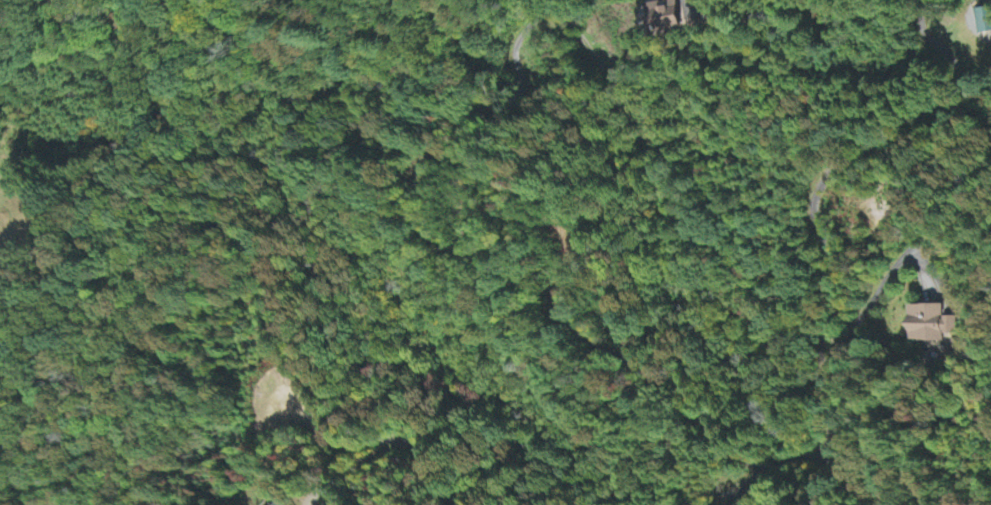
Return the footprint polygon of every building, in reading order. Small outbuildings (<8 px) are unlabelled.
[(656,31),(683,27),(680,1),(652,4),(656,31)] [(979,10),(982,35),(990,35),(990,9),(979,10)] [(914,307),(915,344),(943,343),(943,336),(956,336),(955,319),(943,319),(943,307),(914,307)]
